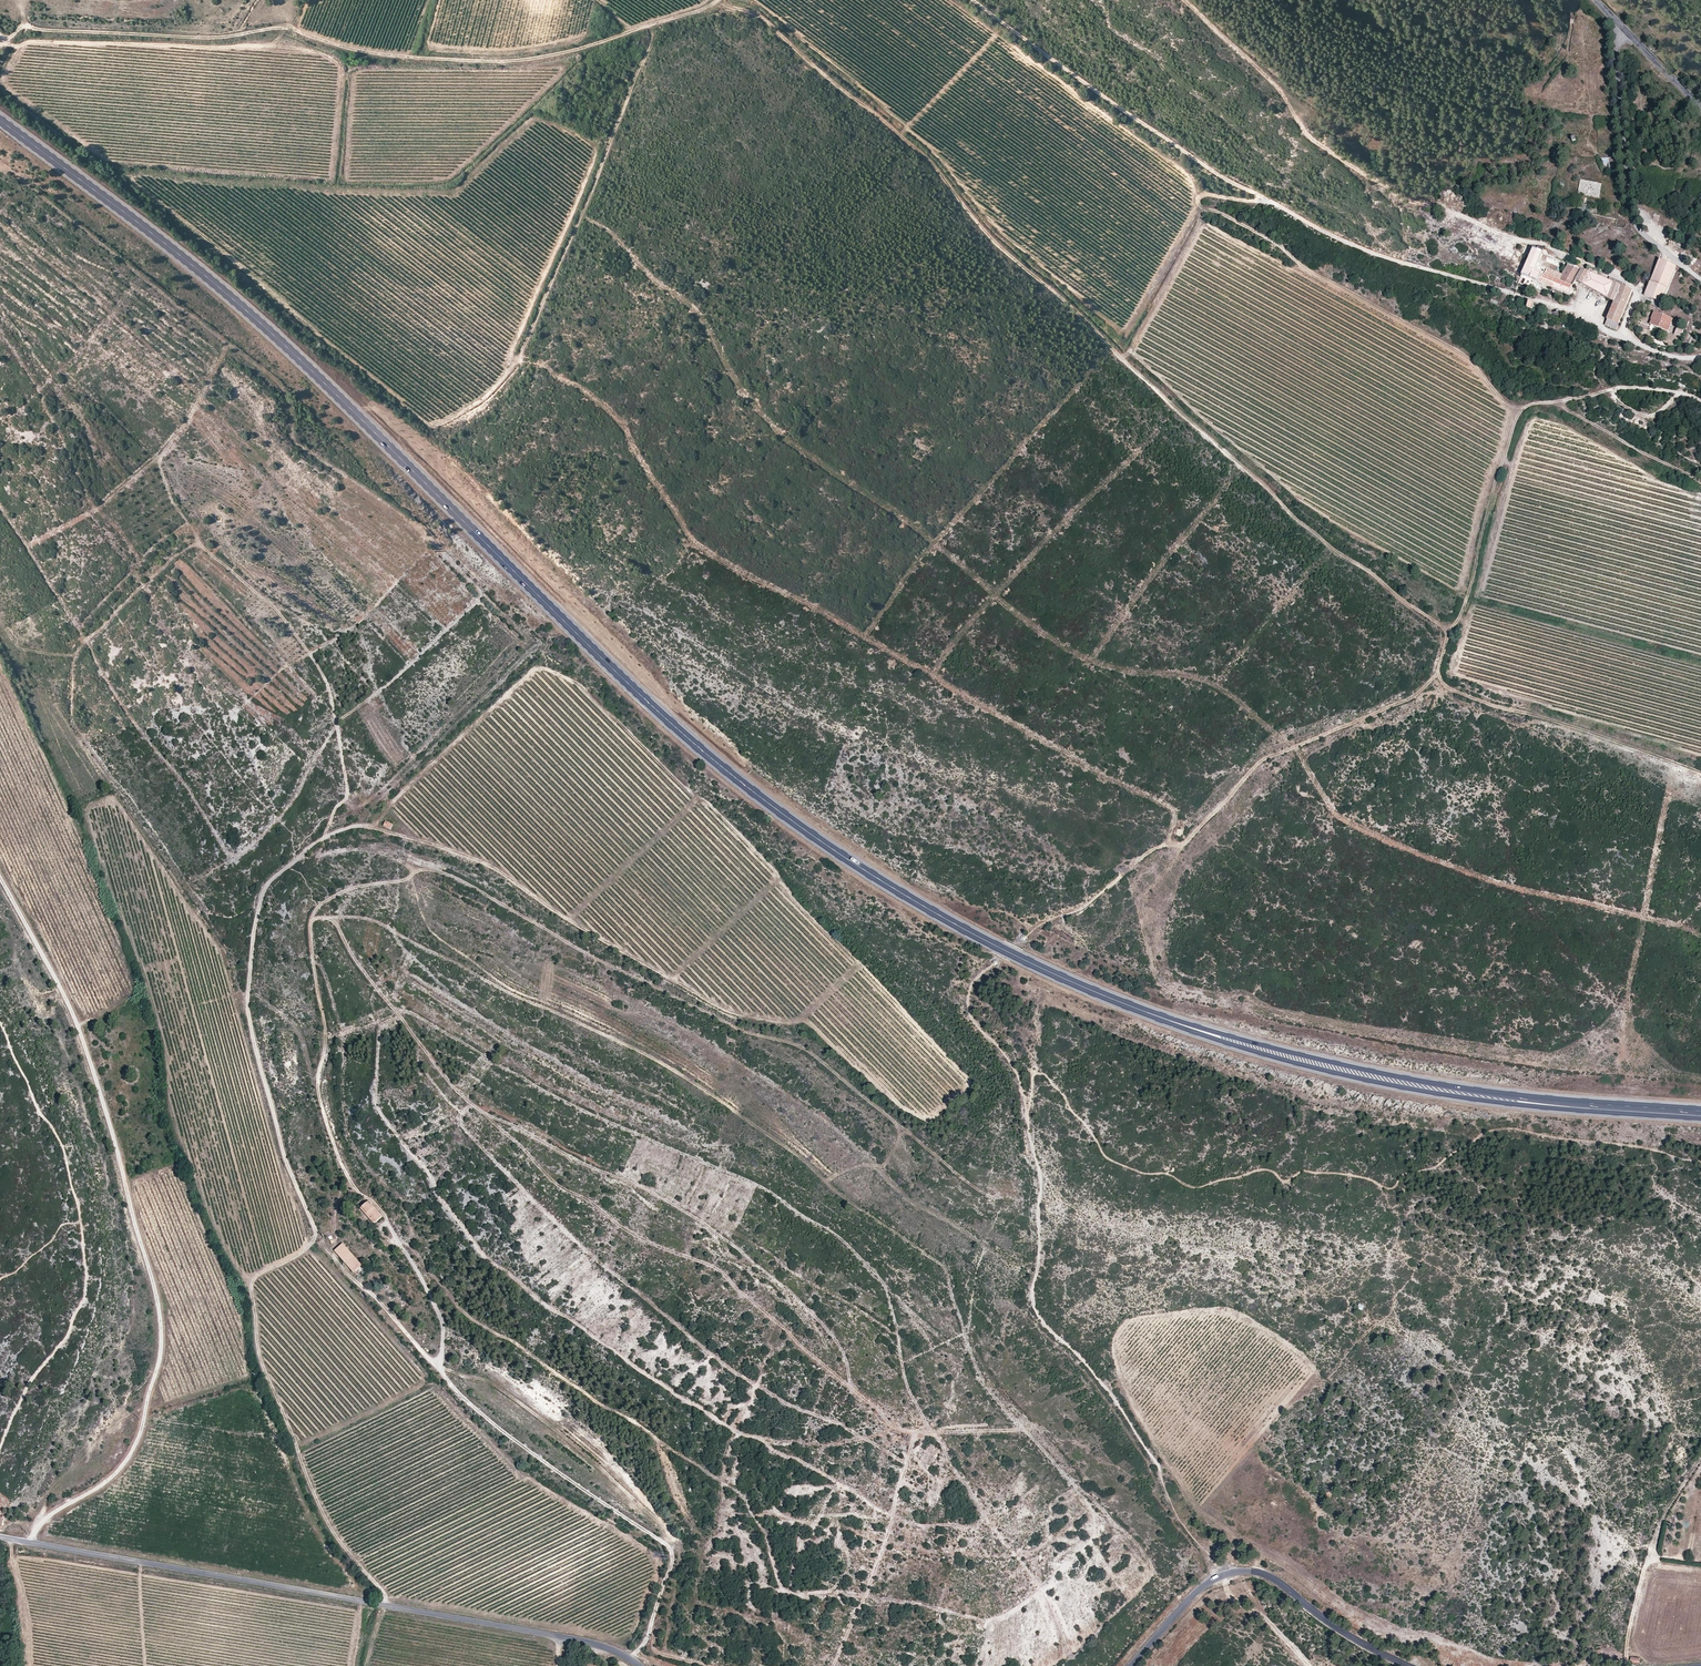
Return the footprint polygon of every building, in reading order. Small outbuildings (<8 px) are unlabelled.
[(1602,158),(1602,168),(1615,167),(1614,158),(1602,158)] [(1601,183),(1580,180),(1578,194),(1599,198),(1601,183)] [(1587,212),(1589,205),(1582,204),(1581,211),(1587,212)] [(1535,250),(1533,249),(1532,250),(1528,258),(1517,283),(1523,286),(1526,278),(1569,297),(1572,290),(1575,284),(1615,302),(1626,307),(1633,292),(1622,288),(1624,284),(1610,278),(1608,282),(1598,278),(1587,273),(1584,271),(1578,269),(1567,264),(1562,276),(1538,265),(1539,261),(1542,254),(1545,255),(1547,252),(1542,251),(1543,249),(1540,247),(1537,246),(1535,250)] [(1528,258),(1532,250),(1524,246),(1520,255),(1528,258)] [(1610,263),(1603,260),(1600,268),(1606,270),(1610,263)] [(1677,267),(1660,260),(1645,296),(1661,303),(1677,267)] [(1512,281),(1509,287),(1515,289),(1517,283),(1512,281)] [(1527,300),(1524,306),(1530,308),(1533,302),(1527,300)] [(1626,307),(1615,302),(1607,320),(1618,325),(1626,307)] [(1672,319),(1653,311),(1650,318),(1651,319),(1649,324),(1666,331),(1672,319)] [(1618,325),(1607,320),(1604,326),(1616,331),(1618,325)] [(1674,334),(1680,336),(1682,330),(1676,328),(1674,334)] [(382,827),(390,831),(391,829),(392,825),(385,821),(382,827)] [(360,1207),(374,1223),(382,1216),(369,1200),(360,1207)] [(337,1254),(344,1262),(352,1272),(360,1264),(355,1258),(342,1243),(333,1250),(337,1254)]
